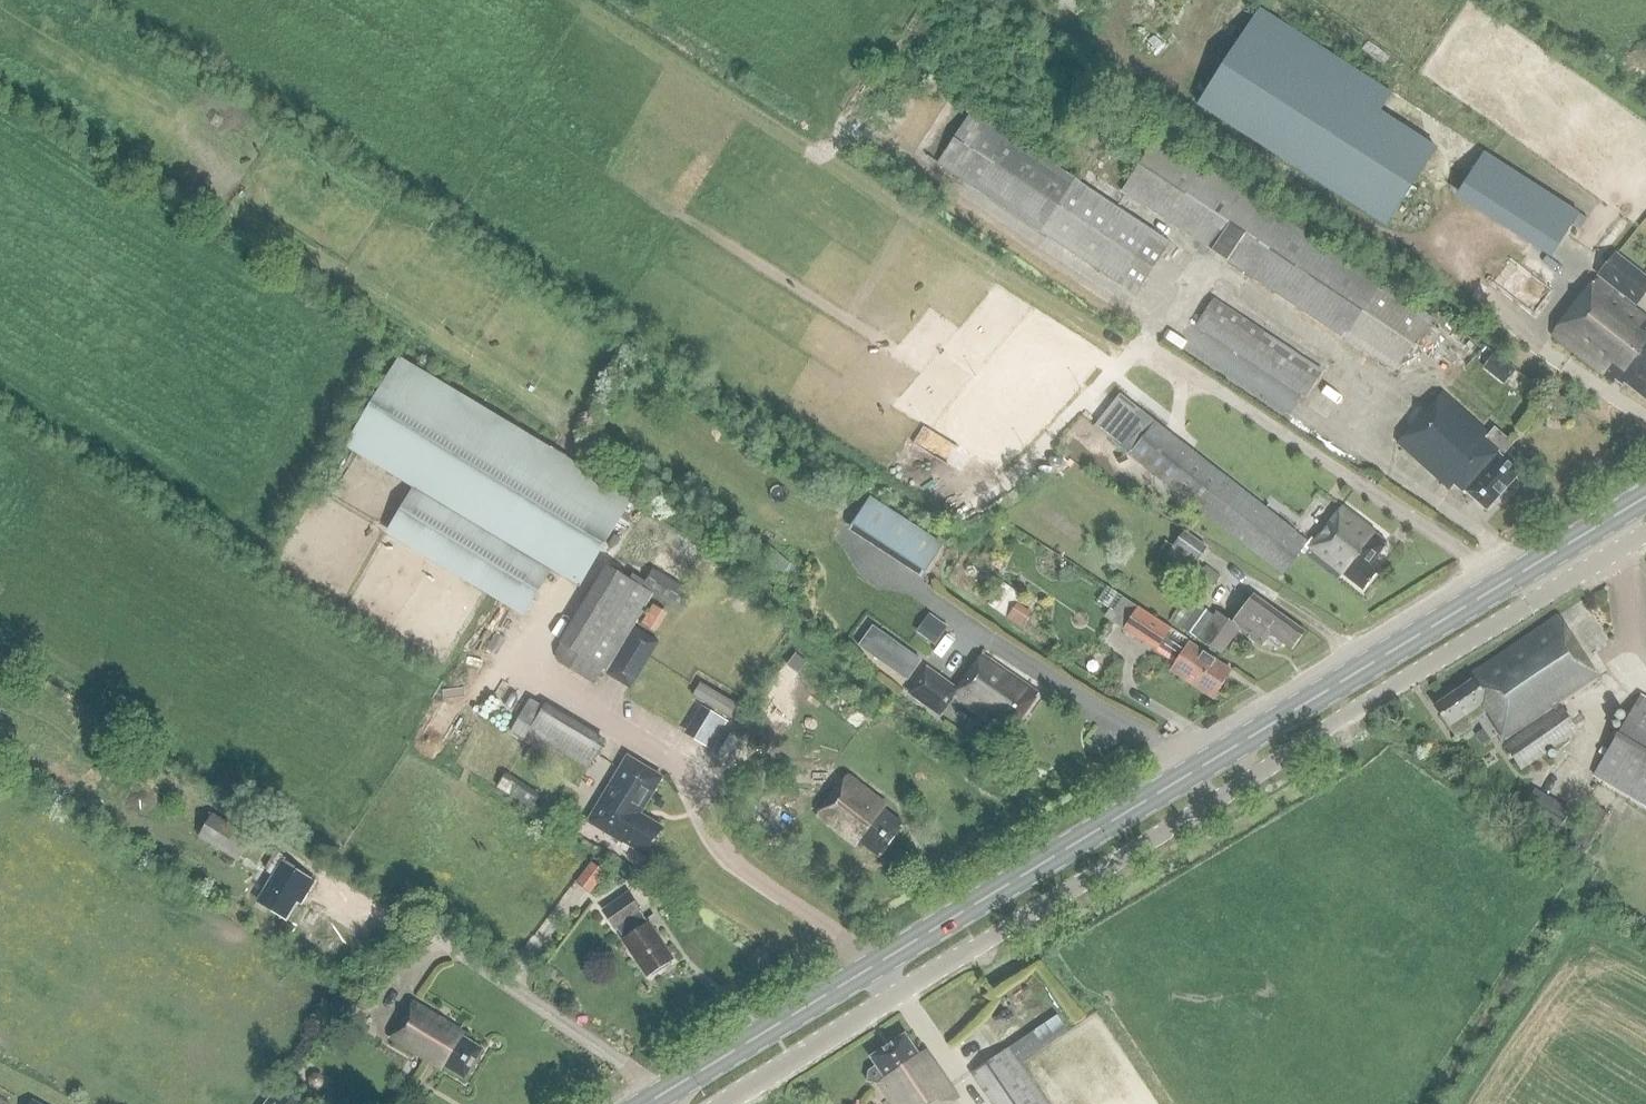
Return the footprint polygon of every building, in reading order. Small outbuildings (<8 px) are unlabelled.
[(1379,112),(1391,93),(1259,8),(1197,104),(1385,225),(1435,147),(1379,112)] [(1169,242),(1006,135),(970,111),(936,163),(1135,294),(1169,242)] [(1433,318),(1157,137),(1121,191),(1397,373),(1433,318)] [(1536,233),(1554,246),(1581,211),(1563,197),(1536,233)] [(1636,304),(1645,291),(1645,280),(1615,255),(1599,275),(1636,304)] [(1596,278),(1552,335),(1621,389),(1625,383),(1645,400),(1645,318),(1596,278)] [(1290,416),(1321,366),(1211,296),(1192,325),(1247,360),(1234,381),(1290,416)] [(1503,381),(1514,367),(1493,351),(1482,365),(1503,381)] [(346,446),(414,487),(390,526),(527,608),(551,568),(579,584),(628,502),(396,362),(346,446)] [(1126,368),(1092,407),(1113,426),(1147,388),(1126,368)] [(1511,442),(1494,428),(1489,434),(1442,393),(1397,443),(1449,490),(1454,485),(1465,494),(1466,492),(1486,510),(1519,473),(1499,455),(1511,442)] [(1136,407),(1110,440),(1281,575),(1301,550),(1308,542),(1294,531),(1136,407)] [(913,524),(870,495),(853,521),(895,550),(925,570),(942,545),(913,524)] [(1306,554),(1337,579),(1342,573),(1363,590),(1377,572),(1368,565),(1387,541),(1370,527),(1343,506),(1306,554)] [(1183,530),(1172,545),(1195,561),(1206,546),(1183,530)] [(1163,560),(1185,576),(1195,562),(1173,546),(1163,560)] [(606,566),(560,642),(561,643),(556,652),(558,662),(594,683),(603,668),(606,670),(652,593),(606,566)] [(1194,581),(1209,592),(1217,580),(1203,570),(1194,581)] [(1232,622),(1217,611),(1214,616),(1189,599),(1172,621),(1197,639),(1197,638),(1220,655),(1240,628),(1250,635),(1249,638),(1260,646),(1265,639),(1278,649),(1282,643),(1291,650),(1304,632),(1253,594),(1232,622)] [(1169,630),(1170,628),(1127,600),(1112,622),(1175,664),(1170,671),(1213,699),(1231,671),(1169,630)] [(648,603),(639,624),(657,631),(665,609),(648,603)] [(1030,616),(1015,606),(1007,617),(1022,627),(1030,616)] [(914,630),(934,643),(947,623),(927,610),(914,630)] [(1484,713),(1503,742),(1599,678),(1558,616),(1469,675),(1472,680),(1434,706),(1448,727),(1449,727),(1456,738),(1473,726),(1470,722),(1484,713)] [(906,680),(920,661),(872,627),(859,646),(906,680)] [(953,697),(1008,736),(1038,694),(983,654),(957,689),(927,668),(909,693),(941,715),(953,697)] [(1640,696),(1593,775),(1645,806),(1645,699),(1640,696)] [(708,713),(723,723),(732,709),(717,699),(708,713)] [(588,769),(605,739),(544,704),(527,733),(588,769)] [(1559,708),(1505,745),(1521,769),(1575,731),(1559,708)] [(998,739),(989,734),(981,745),(990,751),(998,739)] [(646,854),(662,828),(639,814),(661,777),(627,756),(588,821),(622,842),(623,840),(646,854)] [(530,809),(539,794),(505,772),(496,787),(530,809)] [(846,775),(816,815),(856,846),(858,842),(879,857),(903,825),(883,809),(886,806),(846,775)] [(1534,819),(1546,799),(1534,792),(1522,812),(1534,819)] [(1591,802),(1583,813),(1597,824),(1605,812),(1591,802)] [(250,836),(212,813),(198,836),(236,859),(250,836)] [(314,882),(289,867),(292,862),(275,852),(265,869),(266,870),(267,869),(275,874),(258,902),(290,921),(291,920),(287,918),(302,893),(306,895),(314,882)] [(604,872),(592,863),(577,882),(590,891),(604,872)] [(200,878),(195,886),(211,896),(217,888),(200,878)] [(623,938),(630,948),(630,951),(633,956),(636,957),(648,975),(651,973),(654,973),(661,969),(662,966),(671,960),(663,947),(664,946),(654,930),(653,931),(647,922),(640,912),(641,912),(627,892),(603,909),(616,929),(617,928),(624,938),(623,938)] [(483,1049),(462,1036),(463,1033),(412,1002),(390,1038),(441,1069),(443,1066),(464,1079),(483,1049)] [(958,1098),(925,1049),(918,1054),(905,1034),(870,1057),(876,1065),(868,1070),(866,1081),(878,1083),(892,1103),(949,1103),(958,1098)] [(1007,1047),(969,1073),(990,1103),(1047,1103),(1007,1047)] [(265,1103),(300,1103),(278,1087),(265,1103)]
